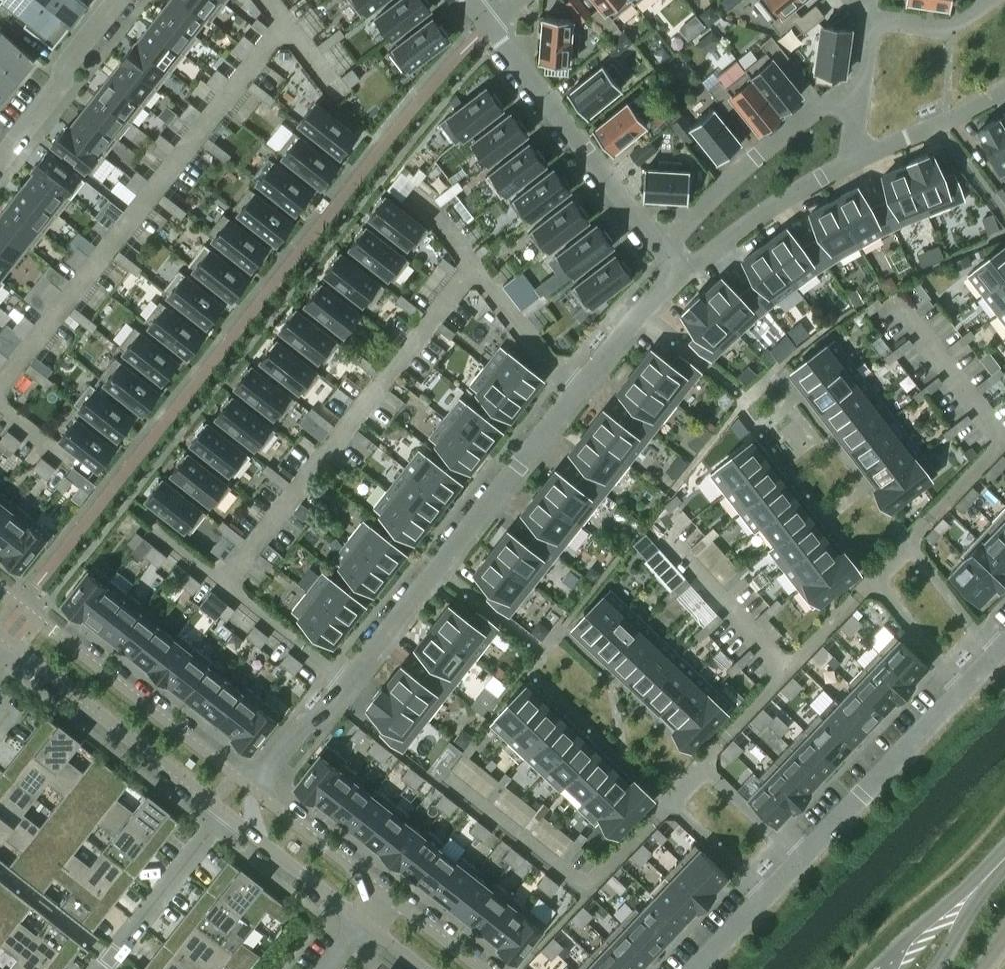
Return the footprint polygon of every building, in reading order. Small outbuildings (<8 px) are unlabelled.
[(28,19),(24,25),(52,47),(72,22),(43,0),(4,0),(28,19)] [(72,22),(87,3),(83,0),(43,0),(72,22)] [(211,20),(186,0),(169,0),(162,9),(198,37),(198,36),(193,32),(205,16),(211,21),(211,20)] [(221,0),(186,0),(211,20),(225,3),(221,0)] [(361,16),(382,0),(349,0),(361,16)] [(391,37),(430,8),(428,6),(430,4),(427,0),(397,0),(376,17),(391,37)] [(579,0),(568,0),(565,3),(580,22),(590,14),(579,0)] [(590,14),(608,36),(619,27),(612,18),(632,2),(634,3),(635,3),(632,0),(597,0),(601,5),(590,14)] [(779,34),(794,22),(794,21),(800,16),(792,5),(799,0),(759,0),(774,19),(770,22),(779,34)] [(794,21),(794,22),(803,33),(825,15),(815,4),(800,16),(794,21)] [(198,37),(162,9),(149,26),(185,54),(198,37)] [(572,18),(544,16),(540,61),(569,63),(569,54),(577,55),(579,33),(571,32),(572,18)] [(257,17),(252,24),(263,33),(268,26),(257,17)] [(438,25),(432,18),(388,51),(404,72),(448,38),(446,36),(448,34),(440,24),(438,25)] [(850,29),(822,25),(816,70),(844,74),(850,29)] [(135,41),(135,42),(171,71),(185,54),(149,26),(136,42),(135,41)] [(339,27),(328,36),(333,43),(345,34),(339,27)] [(1,29),(0,30),(0,58),(19,74),(33,56),(1,29)] [(624,31),(605,46),(613,56),(632,41),(624,31)] [(255,43),(244,34),(238,41),(249,50),(255,43)] [(771,35),(760,44),(765,51),(745,68),(781,113),(782,113),(780,111),(801,94),(778,65),(789,56),(771,35)] [(328,36),(317,45),(322,52),(333,43),(328,36)] [(238,41),(233,48),(243,56),(249,50),(238,41)] [(135,42),(121,59),(158,88),(171,71),(135,42)] [(5,90),(19,74),(0,58),(0,86),(5,90)] [(158,88),(121,59),(121,60),(122,60),(109,77),(144,105),(158,88)] [(606,68),(603,64),(568,93),(586,115),(621,87),(620,85),(626,80),(612,63),(606,68)] [(228,77),(217,68),(211,75),(223,84),(228,77)] [(352,68),(341,76),(346,83),(357,75),(352,68)] [(744,69),(746,71),(725,87),(719,80),(708,89),(725,111),(736,102),(759,131),(781,113),(745,68),(744,69)] [(223,84),(211,75),(206,82),(217,91),(223,84)] [(144,105),(109,77),(95,94),(131,122),(144,105)] [(264,89),(253,80),(248,87),(259,96),(264,89)] [(492,95),(486,87),(448,116),(463,137),(502,108),(500,105),(502,103),(494,93),(492,95)] [(270,105),(276,98),(264,89),(259,96),(270,105)] [(131,122),(95,94),(82,111),(118,138),(131,122)] [(629,101),(593,130),(611,152),(646,123),(644,120),(650,115),(636,98),(630,103),(629,101)] [(201,111),(190,102),(185,109),(196,118),(201,111)] [(350,142),(356,134),(315,102),(299,122),(340,154),(342,152),(344,154),(352,144),(350,142)] [(653,118),(661,128),(680,113),(672,103),(653,118)] [(672,123),(687,142),(697,134),(718,160),(741,143),(712,107),(690,125),(682,115),(672,123)] [(185,109),(179,116),(190,125),(196,118),(185,109)] [(118,138),(82,111),(69,127),(67,125),(66,126),(104,155),(118,138)] [(510,112),(472,142),(488,162),(526,133),(524,131),(527,129),(519,118),(516,120),(510,112)] [(999,118),(977,131),(1003,177),(1004,176),(1004,129),(999,118)] [(104,155),(66,126),(52,143),(90,173),(104,155)] [(331,172),(337,165),(293,130),(277,151),(321,185),(323,183),(325,185),(333,174),(331,172)] [(175,144),(160,133),(154,140),(169,152),(175,144)] [(209,137),(203,144),(214,153),(220,146),(209,137)] [(649,137),(630,154),(638,163),(658,146),(649,137)] [(154,140),(149,147),(163,159),(169,152),(154,140)] [(529,143),(485,176),(501,197),(545,163),(543,161),(545,159),(537,149),(535,150),(529,143)] [(226,162),(231,155),(220,146),(214,153),(226,162)] [(47,150),(33,168),(71,198),(85,180),(47,150)] [(910,163),(908,164),(927,214),(964,199),(953,173),(941,178),(932,155),(928,156),(927,153),(909,161),(910,163)] [(305,198),(311,191),(268,156),(252,177),(295,211),(297,209),(300,210),(308,200),(305,198)] [(658,169),(644,168),(643,197),(688,199),(689,171),(681,170),(681,162),(659,161),(658,169)] [(927,214),(908,164),(883,174),(892,197),(881,203),(893,229),(904,223),(927,214)] [(35,170),(22,187),(58,215),(71,198),(33,168),(35,170)] [(410,178),(417,184),(426,173),(419,168),(410,178)] [(553,168),(509,202),(525,223),(569,189),(567,186),(570,185),(562,174),(559,176),(553,168)] [(148,178),(137,170),(131,177),(142,186),(148,178)] [(131,177),(126,184),(137,193),(142,186),(131,177)] [(457,180),(446,189),(451,196),(463,187),(457,180)] [(997,190),(1004,201),(1004,183),(997,190)] [(22,187),(9,203),(44,231),(58,215),(22,187)] [(286,229),(292,221),(249,187),(233,207),(276,242),(278,239),(280,241),(289,231),(286,229)] [(893,229),(881,203),(869,209),(857,187),(834,199),(860,246),(882,234),(893,229)] [(446,189),(435,198),(440,205),(451,196),(446,189)] [(175,202),(164,193),(159,200),(170,209),(175,202)] [(373,206),(375,208),(369,216),(413,250),(429,230),(385,195),(384,198),(381,196),(373,206)] [(109,198),(100,209),(104,212),(108,215),(115,220),(123,210),(109,198)] [(572,199),(528,232),(544,253),(587,219),(586,217),(588,215),(580,204),(578,206),(572,199)] [(860,246),(834,199),(811,212),(823,234),(812,241),(827,265),(837,258),(860,246)] [(170,209),(181,218),(186,211),(175,202),(170,209)] [(0,215),(0,224),(31,248),(44,231),(9,203),(0,215)] [(108,215),(104,212),(98,219),(109,227),(115,220),(108,215)] [(261,255),(267,247),(223,213),(207,233),(251,267),(253,265),(255,267),(263,257),(261,255)] [(98,219),(92,226),(103,235),(109,227),(98,219)] [(12,261),(25,245),(30,249),(31,248),(0,224),(0,252),(12,261)] [(596,224),(558,253),(574,274),(612,245),(610,242),(613,240),(605,230),(602,232),(596,224)] [(410,260),(366,226),(364,229),(362,227),(354,237),(356,239),(350,247),(394,281),(410,260)] [(827,265),(812,241),(801,248),(786,228),(765,243),(796,286),(817,272),(827,265)] [(494,252),(497,256),(508,247),(500,236),(489,245),(494,252)] [(494,252),(489,245),(486,241),(475,250),(483,261),(494,252)] [(796,286),(765,243),(744,259),(758,279),(749,287),(766,309),(776,301),(796,286)] [(242,285),(248,278),(204,244),(188,264),(232,298),(233,296),(236,298),(244,287),(242,285)] [(1004,277),(1004,245),(967,274),(983,294),(1004,277)] [(88,254),(77,246),(71,253),(82,261),(88,254)] [(131,259),(119,250),(114,257),(125,266),(131,259)] [(12,261),(0,252),(0,276),(12,261)] [(384,286),(341,252),(339,254),(336,252),(328,263),(331,265),(325,272),(368,307),(384,286)] [(71,253),(66,260),(77,269),(82,261),(71,253)] [(614,254),(571,288),(587,309),(630,275),(628,273),(631,271),(623,260),(620,262),(614,254)] [(443,257),(438,264),(449,272),(454,265),(443,257)] [(136,274),(142,267),(131,259),(125,266),(136,274)] [(216,311),(222,304),(179,269),(163,290),(206,324),(208,322),(210,323),(219,313),(216,311)] [(766,309),(749,287),(738,296),(721,277),(702,295),(739,334),(757,317),(766,309)] [(1004,308),(1004,277),(983,294),(998,314),(1004,308)] [(61,288),(50,280),(45,287),(56,295),(61,288)] [(359,312),(322,283),(320,285),(317,283),(309,293),(312,295),(306,303),(343,333),(359,312)] [(45,287),(39,294),(50,303),(56,295),(45,287)] [(543,292),(532,301),(537,308),(548,299),(543,292)] [(401,294),(395,301),(407,309),(412,302),(401,294)] [(739,334),(702,295),(700,297),(698,295),(684,309),(686,311),(683,313),(700,332),(689,342),(711,360),(739,334)] [(870,313),(882,304),(878,298),(865,307),(870,313)] [(920,314),(932,305),(928,299),(916,308),(920,314)] [(197,342),(203,334),(160,300),(144,320),(187,355),(189,352),(191,354),(199,344),(197,342)] [(532,301),(520,309),(526,316),(537,308),(532,301)] [(407,309),(418,318),(423,311),(412,302),(407,309)] [(75,306),(69,313),(80,322),(86,315),(75,306)] [(340,343),(296,308),(294,311),(292,309),(284,319),(286,321),(280,329),(323,363),(340,343)] [(34,322),(23,313),(18,321),(29,329),(34,322)] [(80,322),(92,331),(97,324),(86,315),(80,322)] [(18,321),(12,328),(23,336),(29,329),(18,321)] [(442,323),(438,328),(450,338),(454,332),(442,323)] [(172,368),(178,360),(134,326),(118,346),(162,380),(163,378),(166,380),(174,370),(172,368)] [(970,330),(958,339),(962,344),(974,335),(970,330)] [(320,373),(277,339),(275,342),(273,340),(265,350),(267,352),(261,360),(304,394),(320,373)] [(808,390),(849,359),(834,339),(793,371),(808,390)] [(909,339),(897,348),(901,353),(913,344),(909,339)] [(950,353),(962,344),(958,339),(946,348),(950,353)] [(501,346),(485,365),(526,398),(542,378),(501,346)] [(889,362),(901,353),(897,348),(885,357),(889,362)] [(651,349),(635,369),(677,402),(701,372),(679,354),(671,365),(651,349)] [(356,350),(351,357),(362,366),(367,359),(356,350)] [(152,398),(158,391),(115,357),(99,377),(142,411),(144,409),(147,411),(155,400),(152,398)] [(362,366),(373,375),(379,368),(367,359),(362,366)] [(822,409),(864,378),(849,359),(808,390),(822,409)] [(30,363),(25,370),(36,379),(41,372),(30,363)] [(295,399),(252,365),(250,367),(247,365),(239,376),(242,378),(235,385),(279,420),(295,399)] [(492,402),(487,409),(500,418),(504,412),(511,417),(526,398),(485,365),(470,385),(492,402)] [(999,368),(987,377),(992,382),(1003,373),(999,368)] [(653,433),(677,402),(635,369),(618,390),(638,406),(631,415),(653,433)] [(36,379),(47,388),(53,381),(41,372),(36,379)] [(938,377),(926,386),(930,391),(942,382),(938,377)] [(980,391),(992,382),(987,377),(975,386),(980,391)] [(837,428),(878,397),(864,378),(822,409),(837,428)] [(127,424),(133,417),(90,382),(74,403),(117,437),(119,435),(121,436),(129,426),(127,424)] [(930,391),(926,386),(914,395),(918,400),(930,391)] [(276,430),(232,396),(231,398),(228,396),(220,407),(222,408),(216,416),(260,450),(276,430)] [(852,447),(893,416),(878,397),(837,428),(852,447)] [(468,404),(453,422),(452,423),(485,449),(501,430),(494,425),(500,418),(487,409),(482,415),(468,404)] [(312,407),(306,414),(317,423),(323,416),(312,407)] [(629,463),(653,433),(631,415),(623,425),(603,410),(587,430),(629,463)] [(967,415),(955,424),(959,429),(971,420),(967,415)] [(317,423),(329,431),(334,425),(323,416),(317,423)] [(451,454),(446,460),(459,470),(464,464),(470,469),(485,449),(452,423),(453,422),(445,416),(429,437),(451,454)] [(866,467),(908,435),(893,416),(852,447),(866,467)] [(60,438),(98,468),(100,465),(102,467),(110,457),(108,455),(114,447),(76,418),(60,438)] [(250,456),(207,421),(205,424),(203,422),(195,432),(197,434),(191,442),(234,476),(250,456)] [(947,438),(959,429),(955,424),(943,433),(947,438)] [(6,446),(14,435),(7,430),(0,439),(0,442),(6,446)] [(358,430),(353,435),(365,445),(370,439),(358,430)] [(605,493),(629,463),(587,430),(571,450),(591,466),(583,476),(605,493)] [(6,446),(13,452),(22,441),(14,435),(6,446)] [(876,489),(922,454),(908,435),(866,467),(880,485),(876,488),(876,489)] [(725,493),(766,461),(751,441),(710,473),(725,493)] [(419,449),(404,469),(445,501),(460,482),(454,477),(459,470),(446,460),(441,467),(419,449)] [(231,486),(188,452),(186,455),(184,453),(175,463),(178,465),(172,473),(215,507),(231,486)] [(937,472),(922,454),(876,489),(891,508),(937,472)] [(994,463),(1001,470),(1004,465),(1004,457),(1002,454),(994,463)] [(33,467),(40,473),(48,462),(41,456),(33,467)] [(740,512),(781,480),(766,461),(725,493),(740,512)] [(40,473),(47,479),(55,468),(48,462),(40,473)] [(267,463),(262,470),(273,479),(278,472),(267,463)] [(992,479),(1001,470),(994,463),(985,473),(992,479)] [(404,469),(389,488),(430,520),(445,501),(404,469)] [(581,524),(605,493),(583,476),(576,485),(556,470),(539,491),(581,524)] [(273,479),(284,488),(289,481),(278,472),(273,479)] [(65,475),(57,486),(64,492),(72,481),(65,475)] [(206,512),(162,478),(161,480),(158,479),(150,489),(152,491),(146,498),(190,533),(206,512)] [(754,531),(796,499),(781,480),(740,512),(754,531)] [(972,486),(964,495),(971,502),(979,493),(972,486)] [(396,525),(391,531),(403,541),(408,535),(414,540),(430,520),(389,488),(373,507),(396,525)] [(557,554),(581,524),(539,491),(523,511),(543,527),(535,537),(557,554)] [(15,504),(0,492),(0,523),(15,504)] [(669,510),(681,500),(676,495),(665,505),(669,510)] [(962,511),(971,502),(964,495),(955,504),(962,511)] [(769,550),(810,518),(796,499),(754,531),(755,532),(763,526),(776,543),(768,549),(769,550)] [(2,555),(32,517),(15,504),(0,523),(0,550),(3,552),(2,555)] [(991,521),(1004,534),(1004,507),(991,521)] [(2,555),(20,569),(50,531),(32,517),(2,555)] [(943,517),(934,526),(941,533),(950,524),(943,517)] [(784,569),(825,537),(810,518),(769,550),(784,569)] [(223,520),(217,527),(228,536),(234,529),(223,520)] [(363,520),(348,539),(389,572),(404,552),(398,547),(403,541),(391,531),(386,537),(363,520)] [(991,521),(976,537),(1004,564),(1004,534),(991,521)] [(932,542),(941,533),(934,526),(925,536),(932,542)] [(713,528),(702,538),(706,543),(717,533),(713,528)] [(228,536),(239,544),(245,537),(234,529),(228,536)] [(136,531),(127,542),(134,548),(142,538),(143,537),(136,531)] [(533,584),(557,554),(535,537),(528,546),(508,531),(491,551),(533,584)] [(639,549),(650,539),(645,534),(634,544),(639,549)] [(153,544),(143,537),(142,538),(134,548),(131,552),(141,561),(145,556),(144,555),(149,549),(153,544)] [(798,588),(844,553),(844,552),(839,555),(825,537),(784,569),(798,588)] [(976,537),(961,553),(999,588),(1004,582),(1004,564),(976,537)] [(695,553),(706,543),(702,538),(690,548),(695,553)] [(355,577),(350,583),(362,593),(367,586),(373,591),(389,572),(348,539),(332,559),(355,577)] [(149,549),(144,555),(145,556),(151,561),(160,550),(153,544),(149,549)] [(151,561),(158,567),(167,555),(160,550),(151,561)] [(509,615),(533,584),(491,551),(475,572),(495,588),(487,598),(509,615)] [(859,571),(844,553),(798,588),(813,607),(859,571)] [(999,588),(961,553),(960,554),(964,558),(949,573),(983,605),(999,588)] [(260,554),(256,559),(268,569),(272,563),(260,554)] [(745,564),(734,574),(738,579),(749,569),(745,564)] [(92,565),(62,603),(80,617),(110,579),(92,565)] [(187,571),(178,582),(185,588),(194,577),(187,571)] [(323,572),(307,591),(348,623),(364,604),(357,599),(362,593),(350,583),(345,589),(323,572)] [(727,589),(738,579),(734,574),(722,584),(727,589)] [(185,588),(192,593),(201,582),(194,577),(185,588)] [(685,578),(674,588),(679,593),(690,583),(685,578)] [(110,579),(80,617),(81,617),(82,615),(99,627),(127,592),(110,579)] [(592,643),(628,606),(610,588),(574,626),(592,643)] [(667,603),(679,593),(674,588),(663,598),(667,603)] [(348,623),(307,591),(292,611),(333,643),(348,623)] [(127,592),(99,627),(116,641),(144,605),(127,592)] [(221,598),(212,609),(219,614),(228,603),(221,598)] [(777,599),(766,609),(770,614),(781,604),(777,599)] [(219,614),(226,620),(235,609),(228,603),(219,614)] [(144,605),(116,641),(133,654),(156,624),(157,625),(161,619),(144,605)] [(449,605),(432,626),(474,659),(498,628),(476,611),(468,621),(449,605)] [(609,660),(645,622),(628,606),(592,643),(609,660)] [(759,624),(770,614),(766,609),(755,619),(759,624)] [(852,613),(846,620),(856,629),(862,623),(852,613)] [(717,614),(706,624),(711,629),(722,619),(717,614)] [(856,629),(846,620),(839,626),(850,636),(856,629)] [(627,677),(663,639),(645,622),(609,660),(627,677)] [(156,624),(133,654),(149,667),(148,668),(149,668),(173,638),(172,637),(157,625),(156,624)] [(700,639),(711,629),(706,624),(695,634),(700,639)] [(246,636),(253,641),(262,630),(254,625),(246,636)] [(450,689),(474,659),(432,626),(416,647),(436,662),(428,672),(450,689)] [(269,636),(262,630),(253,641),(260,647),(269,636)] [(173,638),(149,668),(166,682),(195,645),(177,631),(172,637),(173,638)] [(894,634),(878,651),(913,684),(914,683),(912,681),(926,666),(894,634)] [(644,693),(680,655),(663,639),(627,677),(644,693)] [(195,645),(166,682),(167,682),(184,694),(207,664),(208,665),(212,659),(195,645)] [(822,645),(816,651),(826,661),(832,654),(822,645)] [(749,649),(738,659),(743,665),(754,654),(749,649)] [(280,662),(287,668),(296,657),(288,651),(280,662)] [(826,661),(816,651),(810,658),(820,667),(826,661)] [(913,684),(878,651),(863,666),(898,699),(913,684)] [(661,710),(697,672),(680,655),(644,693),(661,710)] [(303,662),(296,657),(287,668),(294,674),(303,662)] [(732,675),(743,665),(738,659),(727,670),(732,675)] [(207,664),(184,694),(200,708),(224,678),(208,665),(207,664)] [(426,720),(450,689),(428,672),(421,681),(401,666),(385,686),(426,720)] [(898,699),(863,666),(848,682),(881,713),(895,698),(898,700),(898,699)] [(675,730),(715,688),(697,672),(661,710),(678,725),(674,730),(675,730)] [(792,676),(786,682),(796,692),(803,685),(792,676)] [(224,678),(200,708),(217,721),(241,691),(240,691),(224,678)] [(796,692),(786,682),(780,689),(790,699),(796,692)] [(881,713),(848,682),(848,683),(853,688),(839,702),(834,697),(834,698),(866,729),(881,713)] [(241,691),(217,721),(234,734),(232,736),(233,737),(262,699),(245,685),(240,691),(241,691)] [(508,741),(544,703),(526,685),(490,723),(508,741)] [(402,750),(426,720),(385,686),(383,688),(381,687),(368,702),(371,704),(368,707),(388,723),(380,733),(402,750)] [(732,705),(715,688),(675,730),(692,747),(732,705)] [(866,729),(834,698),(819,713),(851,744),(866,729)] [(262,699),(233,737),(250,751),(280,713),(262,699)] [(525,757),(561,719),(544,703),(508,741),(525,757)] [(763,707),(756,714),(767,723),(773,717),(763,707)] [(81,743),(39,710),(38,712),(48,720),(27,747),(90,797),(112,768),(94,754),(93,755),(94,756),(83,771),(66,758),(78,743),(80,745),(81,743)] [(851,744),(819,713),(804,729),(836,760),(851,744)] [(767,723),(756,714),(750,720),(760,730),(767,723)] [(543,774),(579,736),(561,719),(525,757),(543,774)] [(357,742),(366,731),(359,726),(350,737),(357,742)] [(836,760),(804,729),(789,745),(822,776),(836,760)] [(560,790),(596,752),(579,736),(543,774),(560,790)] [(733,738),(727,745),(737,755),(743,748),(733,738)] [(374,756),(383,745),(376,739),(367,750),(374,756)] [(477,744),(472,740),(462,752),(468,756),(477,744)] [(381,761),(390,750),(383,745),(374,756),(381,761)] [(731,761),(737,755),(727,745),(720,751),(731,761)] [(822,776),(789,745),(774,760),(809,793),(807,791),(822,776)] [(69,824),(90,797),(27,747),(5,774),(35,797),(48,782),(64,795),(52,810),(69,824)] [(577,807),(613,769),(596,752),(560,790),(561,791),(568,783),(584,799),(577,806),(577,807)] [(312,799),(337,767),(320,753),(294,785),(312,799)] [(809,793),(774,760),(759,776),(794,809),(809,793)] [(331,810),(354,781),(355,781),(360,775),(341,761),(337,767),(312,799),(313,800),(315,798),(331,810)] [(408,783),(417,772),(409,766),(401,777),(408,783)] [(130,784),(131,783),(112,768),(90,797),(153,847),(175,820),(185,827),(186,826),(144,793),(143,795),(145,796),(133,811),(117,798),(128,783),(130,784)] [(595,823),(635,781),(634,780),(630,785),(613,769),(577,807),(595,823)] [(415,788),(424,777),(417,772),(408,783),(415,788)] [(505,773),(496,785),(501,789),(510,777),(505,773)] [(35,797),(5,774),(0,780),(0,813),(47,851),(69,824),(52,810),(39,826),(23,813),(35,797)] [(794,809),(759,776),(758,777),(764,781),(749,797),(776,823),(791,808),(793,810),(794,809)] [(348,824),(371,794),(371,793),(355,781),(354,781),(331,810),(348,824)] [(652,797),(635,781),(595,823),(595,824),(602,817),(618,833),(652,797)] [(492,801),(501,789),(496,785),(486,796),(492,801)] [(365,837),(393,802),(375,788),(371,793),(371,794),(348,824),(365,837)] [(442,809),(450,798),(443,793),(435,804),(442,809)] [(153,847),(90,797),(69,824),(86,837),(98,821),(114,835),(102,850),(132,874),(153,847)] [(449,815),(458,804),(450,798),(442,809),(449,815)] [(381,851),(405,821),(406,821),(410,816),(393,802),(365,837),(381,850),(380,851),(381,851)] [(543,803),(533,814),(539,819),(548,807),(543,803)] [(0,813),(0,842),(4,837),(21,850),(9,864),(7,863),(6,865),(25,879),(47,851),(0,813)] [(530,830),(539,819),(533,814),(524,826),(530,830)] [(476,836),(484,825),(477,819),(469,830),(476,836)] [(398,865),(422,834),(406,821),(405,821),(381,851),(398,865)] [(86,837),(69,824),(47,851),(111,901),(132,874),(102,850),(90,866),(73,853),(86,837)] [(483,842),(491,831),(484,825),(476,836),(483,842)] [(667,837),(657,827),(651,833),(661,843),(667,837)] [(416,877),(439,848),(440,848),(444,842),(426,828),(422,834),(398,865),(399,865),(399,864),(416,877)] [(580,832),(571,844),(576,848),(586,837),(580,832)] [(642,842),(636,849),(646,859),(652,852),(642,842)] [(567,860),(576,848),(571,844),(562,856),(567,860)] [(727,875),(694,844),(679,860),(714,893),(712,890),(727,875)] [(510,863),(518,852),(511,846),(502,857),(510,863)] [(433,891),(456,861),(455,860),(440,848),(439,848),(416,877),(433,891)] [(646,859),(636,849),(630,855),(640,865),(646,859)] [(58,903),(57,904),(98,937),(100,936),(89,928),(111,901),(47,851),(25,879),(43,894),(45,892),(43,891),(55,877),(71,889),(59,904),(58,903)] [(525,857),(518,852),(510,863),(517,868),(525,857)] [(286,925),(295,912),(221,854),(220,855),(230,863),(209,890),(254,926),(267,910),(286,925)] [(450,904),(473,874),(474,875),(478,869),(460,855),(455,860),(456,861),(433,891),(450,904)] [(714,893),(679,860),(664,876),(699,909),(714,893)] [(543,890),(552,879),(545,873),(536,884),(543,890)] [(490,888),(489,887),(474,875),(473,874),(450,904),(467,918),(490,888)] [(626,886),(612,874),(606,880),(616,890),(620,893),(626,886)] [(699,909),(664,876),(649,891),(682,922),(696,907),(698,909),(699,909)] [(16,891),(0,879),(0,911),(16,891)] [(551,895),(559,884),(552,879),(543,890),(551,895)] [(616,890),(606,880),(600,887),(610,896),(616,890)] [(484,931),(512,895),(494,881),(489,887),(490,888),(467,918),(484,931)] [(242,942),(254,926),(209,890),(187,918),(251,968),(261,956),(242,942)] [(34,906),(16,891),(0,911),(0,925),(56,968),(57,968),(78,942),(88,950),(89,949),(47,916),(46,917),(48,919),(36,933),(20,920),(32,906),(33,907),(34,906)] [(682,922),(649,891),(649,892),(654,897),(640,911),(635,906),(634,907),(667,938),(682,922)] [(499,947),(529,909),(512,895),(484,931),(500,944),(498,946),(499,947)] [(593,915),(583,905),(576,911),(587,921),(593,915)] [(667,938),(634,907),(619,923),(652,954),(667,938)] [(546,923),(529,909),(499,947),(516,960),(546,923)] [(587,921),(576,911),(570,918),(580,928),(587,921)] [(251,968),(187,918),(166,945),(196,968),(220,968),(224,964),(230,968),(250,968),(251,968)] [(619,923),(605,938),(637,968),(638,968),(652,954),(619,923)] [(0,925),(0,946),(1,944),(17,957),(8,968),(56,968),(0,925)] [(563,946),(553,936),(547,943),(557,953),(563,946)] [(605,938),(590,954),(606,968),(637,968),(605,938)] [(557,953),(547,943),(541,949),(551,959),(557,953)] [(166,945),(147,968),(196,968),(166,945)] [(590,954),(575,968),(606,968),(590,954)]
